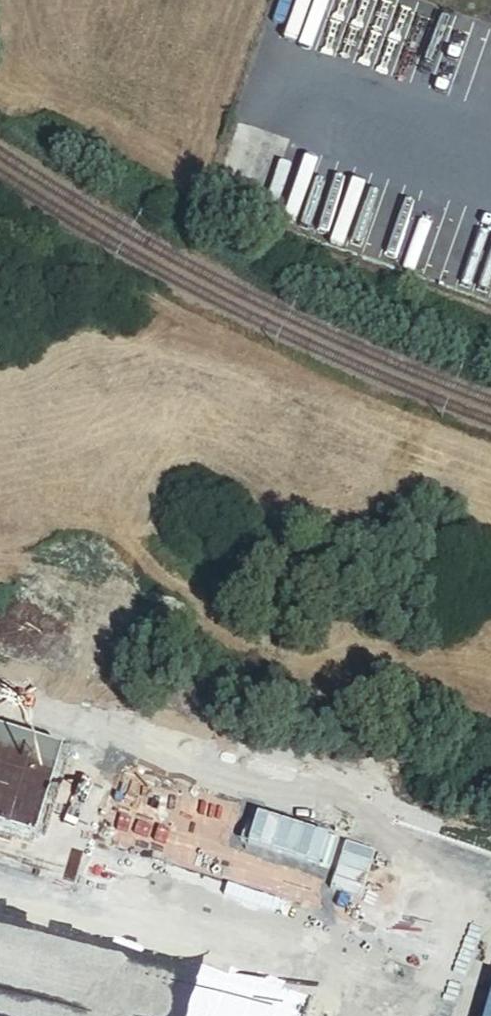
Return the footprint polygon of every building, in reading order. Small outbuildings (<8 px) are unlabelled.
[(36,837),(65,754),(0,732),(0,825),(36,837)]
